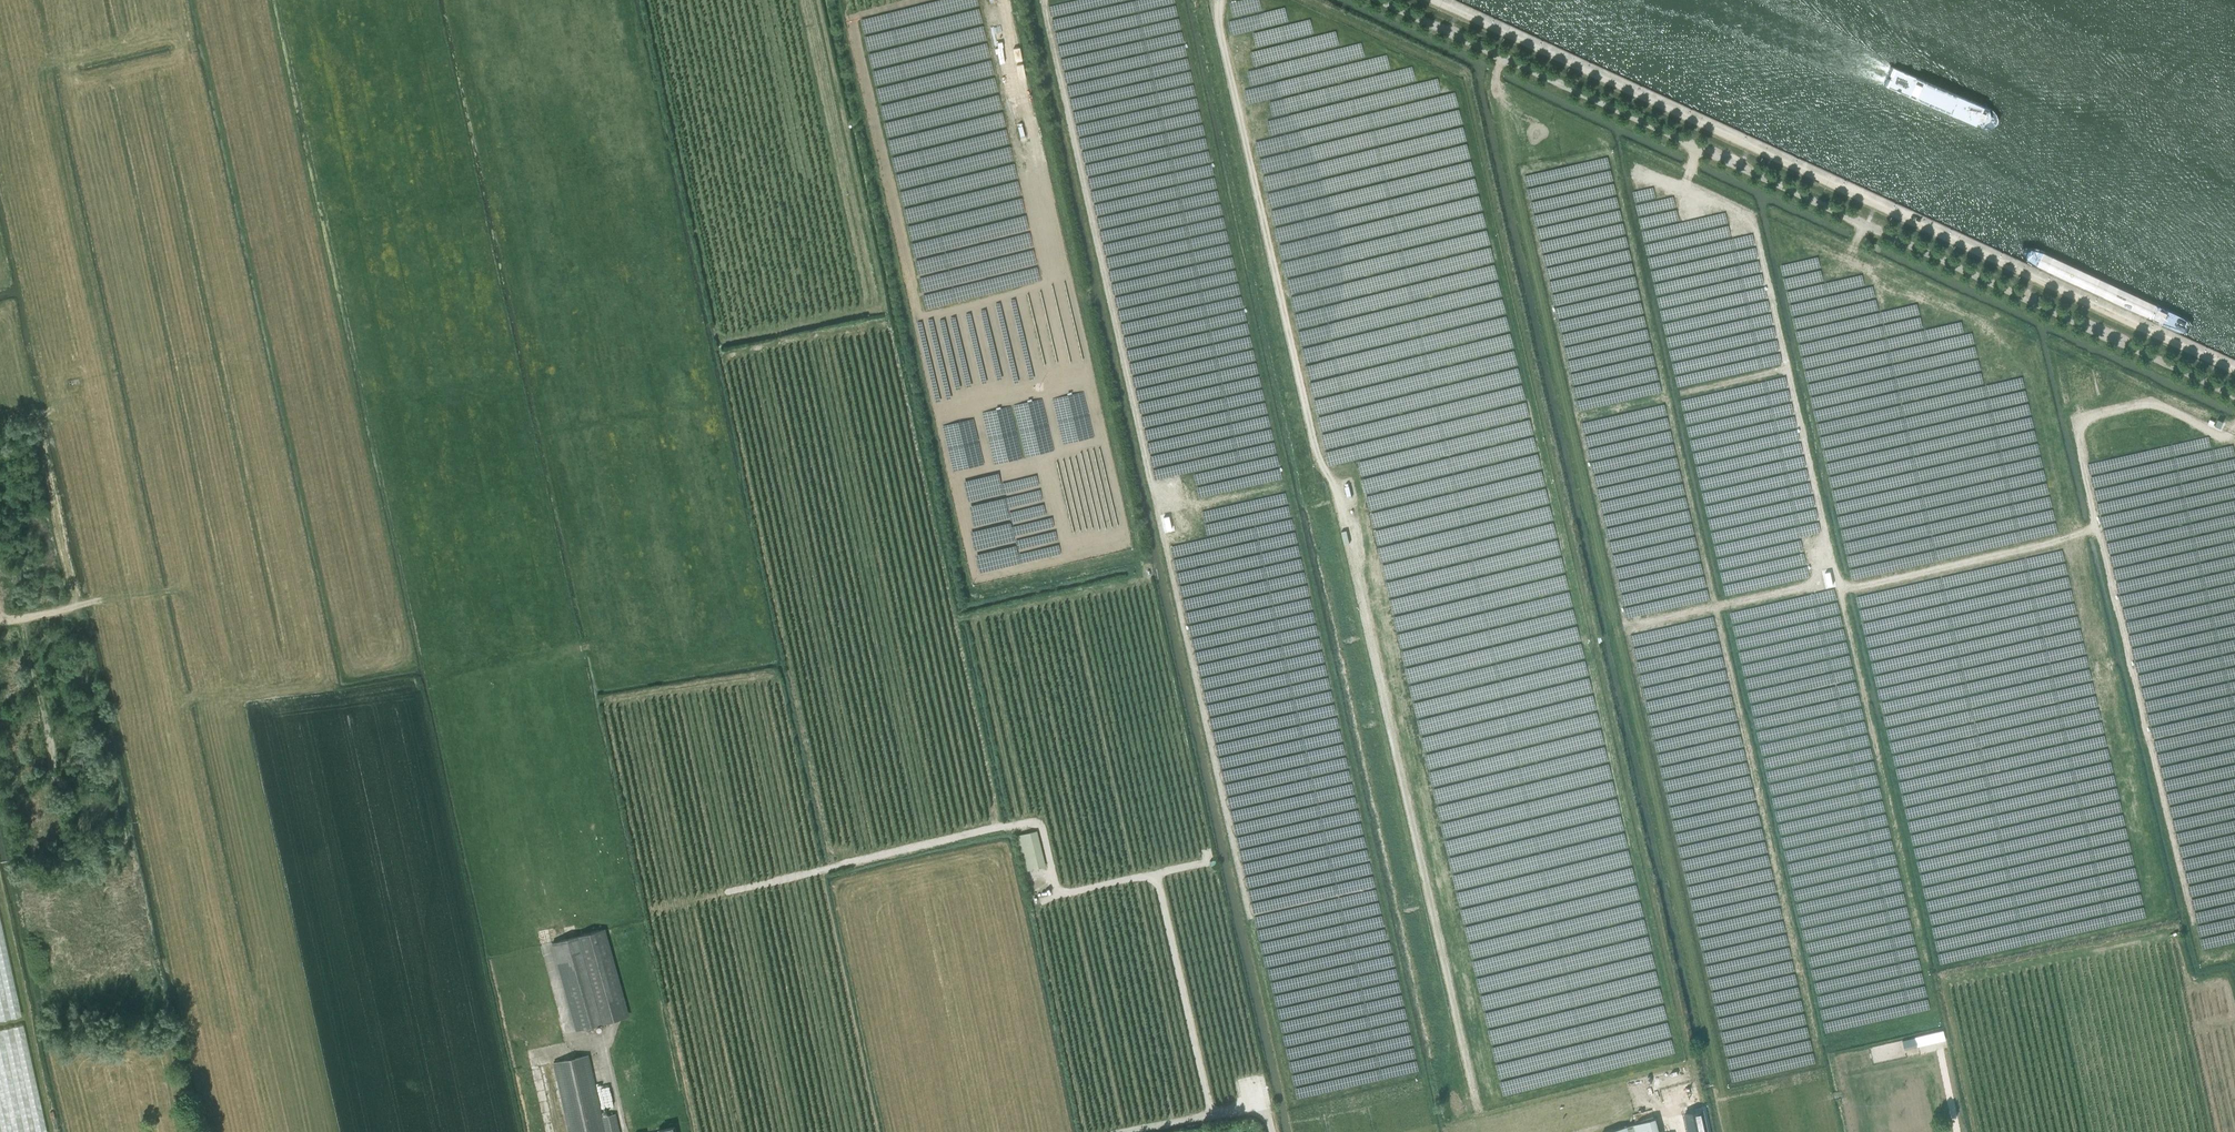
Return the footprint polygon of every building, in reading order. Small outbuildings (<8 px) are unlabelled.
[(2009,342),(2021,340),(2018,327),(2007,329),(2009,342)] [(1162,533),(1157,534),(1159,547),(1165,546),(1162,533)] [(1836,573),(1830,574),(1833,588),(1839,586),(1836,573)] [(1048,865),(1039,830),(1018,835),(1027,871),(1048,865)] [(22,1017),(1,907),(0,907),(0,1021),(22,1017)] [(629,1016),(605,928),(552,943),(576,1031),(629,1016)] [(27,1024),(0,1029),(0,1131),(47,1131),(27,1024)] [(589,1055),(553,1063),(568,1131),(620,1131),(616,1114),(603,1116),(589,1055)] [(1692,1131),(1707,1131),(1703,1111),(1688,1114),(1692,1131)] [(1603,1131),(1604,1131),(1661,1131),(1657,1118),(1603,1131)]
